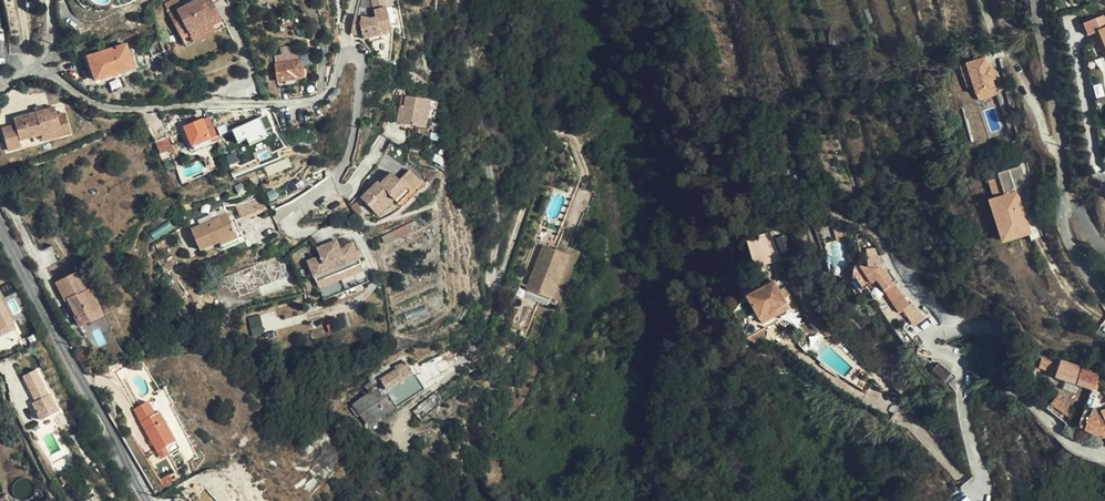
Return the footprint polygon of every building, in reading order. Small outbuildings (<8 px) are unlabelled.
[(181,39),(220,22),(210,0),(201,0),(171,14),(181,39)] [(398,0),(385,0),(388,11),(384,12),(369,8),(364,23),(372,25),(374,20),(376,33),(405,24),(398,0)] [(1082,25),(1087,36),(1093,33),(1098,45),(1101,43),(1104,53),(1104,21),(1103,22),(1100,17),(1082,25)] [(220,22),(181,39),(184,47),(223,30),(220,22)] [(133,67),(125,44),(87,57),(94,79),(133,67)] [(303,76),(302,62),(298,60),(286,63),(285,56),(273,57),(277,85),(285,84),(285,80),(296,79),(296,76),(303,76)] [(990,67),(987,56),(961,65),(969,87),(975,85),(979,100),(999,94),(994,80),(997,79),(992,66),(990,67)] [(436,104),(413,99),(411,109),(406,108),(402,124),(405,125),(419,129),(429,131),(436,104)] [(440,106),(436,104),(429,131),(433,132),(440,106)] [(34,113),(13,120),(15,126),(19,141),(41,135),(60,129),(56,115),(54,107),(42,111),(34,113)] [(64,113),(56,115),(60,129),(41,135),(42,141),(70,133),(64,113)] [(218,140),(208,117),(184,127),(193,150),(218,140)] [(258,117),(239,124),(246,142),(265,135),(258,117)] [(15,126),(1,130),(8,152),(21,148),(19,141),(15,126)] [(172,152),(174,150),(167,135),(155,141),(160,154),(171,149),(172,152)] [(412,168),(401,179),(413,190),(424,180),(412,168)] [(1022,172),(1000,179),(1007,200),(995,204),(1007,238),(1029,231),(1025,219),(1023,213),(1018,198),(1026,186),(1022,172)] [(1007,200),(1000,179),(988,182),(995,204),(1007,200)] [(391,193),(375,209),(380,214),(396,198),(391,193)] [(238,203),(243,219),(267,210),(261,194),(238,203)] [(355,200),(350,204),(356,213),(362,209),(355,200)] [(995,204),(992,205),(1005,247),(1031,238),(1029,231),(1007,238),(995,204)] [(227,213),(202,224),(189,230),(198,252),(219,243),(237,235),(227,213)] [(189,230),(202,224),(199,215),(185,221),(189,230)] [(394,231),(397,239),(414,232),(411,225),(394,231)] [(397,239),(394,231),(385,235),(388,242),(397,239)] [(772,232),(748,240),(756,268),(780,260),(772,232)] [(787,234),(775,238),(782,259),(794,255),(787,234)] [(239,240),(237,235),(219,243),(222,248),(239,240)] [(832,240),(835,251),(844,248),(841,237),(832,240)] [(309,259),(317,279),(361,260),(352,241),(339,246),(337,240),(318,247),(321,254),(309,259)] [(557,241),(555,248),(569,252),(557,296),(565,298),(579,247),(557,241)] [(540,274),(548,246),(543,245),(535,273),(540,274)] [(53,246),(40,252),(48,271),(61,264),(53,246)] [(555,248),(548,246),(540,274),(535,273),(531,288),(528,297),(555,304),(557,296),(569,252),(555,248)] [(865,257),(866,265),(876,263),(875,256),(865,257)] [(361,260),(317,279),(320,284),(363,266),(361,260)] [(866,265),(868,276),(878,277),(876,263),(866,265)] [(81,272),(78,273),(87,292),(91,290),(81,272)] [(74,319),(80,329),(90,324),(87,316),(100,309),(91,290),(87,292),(78,273),(57,284),(66,305),(69,304),(76,317),(74,319)] [(909,320),(914,316),(886,277),(883,277),(878,277),(868,276),(855,275),(854,275),(854,276),(853,276),(853,277),(853,278),(852,278),(852,279),(852,280),(852,281),(852,282),(852,283),(852,284),(852,285),(853,286),(853,287),(861,299),(877,287),(900,319),(905,315),(909,320)] [(791,316),(787,308),(780,299),(775,291),(749,308),(766,332),(778,325),(791,316)] [(15,321),(0,292),(0,329),(15,321)] [(780,299),(787,308),(793,305),(786,296),(780,299)] [(766,332),(749,308),(742,314),(735,323),(750,344),(766,332)] [(100,309),(87,316),(90,324),(103,317),(100,309)] [(836,336),(813,316),(806,324),(821,336),(823,335),(829,340),(831,338),(834,340),(836,336)] [(781,329),(778,325),(766,332),(770,337),(781,329)] [(766,332),(750,344),(765,348),(770,337),(766,332)] [(1051,368),(1052,362),(1040,358),(1038,368),(1046,370),(1047,367),(1051,368)] [(386,390),(414,371),(408,360),(397,368),(398,369),(381,382),(382,384),(386,390)] [(1104,396),(1103,386),(1104,381),(1098,379),(1100,372),(1063,360),(1057,377),(1093,391),(1078,429),(1087,432),(1093,433),(1101,434),(1104,434),(1104,398),(1104,396)] [(50,393),(37,368),(23,375),(36,401),(34,402),(42,418),(59,409),(51,392),(50,393)] [(426,389),(414,371),(386,390),(382,384),(367,394),(383,417),(426,389)] [(415,410),(422,418),(444,400),(437,392),(415,410)] [(368,427),(383,417),(367,394),(353,404),(368,427)] [(1074,410),(1053,396),(1045,408),(1065,423),(1074,410)] [(157,453),(176,443),(160,413),(156,416),(150,404),(140,408),(147,421),(141,424),(157,453)] [(176,443),(157,453),(161,461),(169,457),(180,451),(176,443)]
